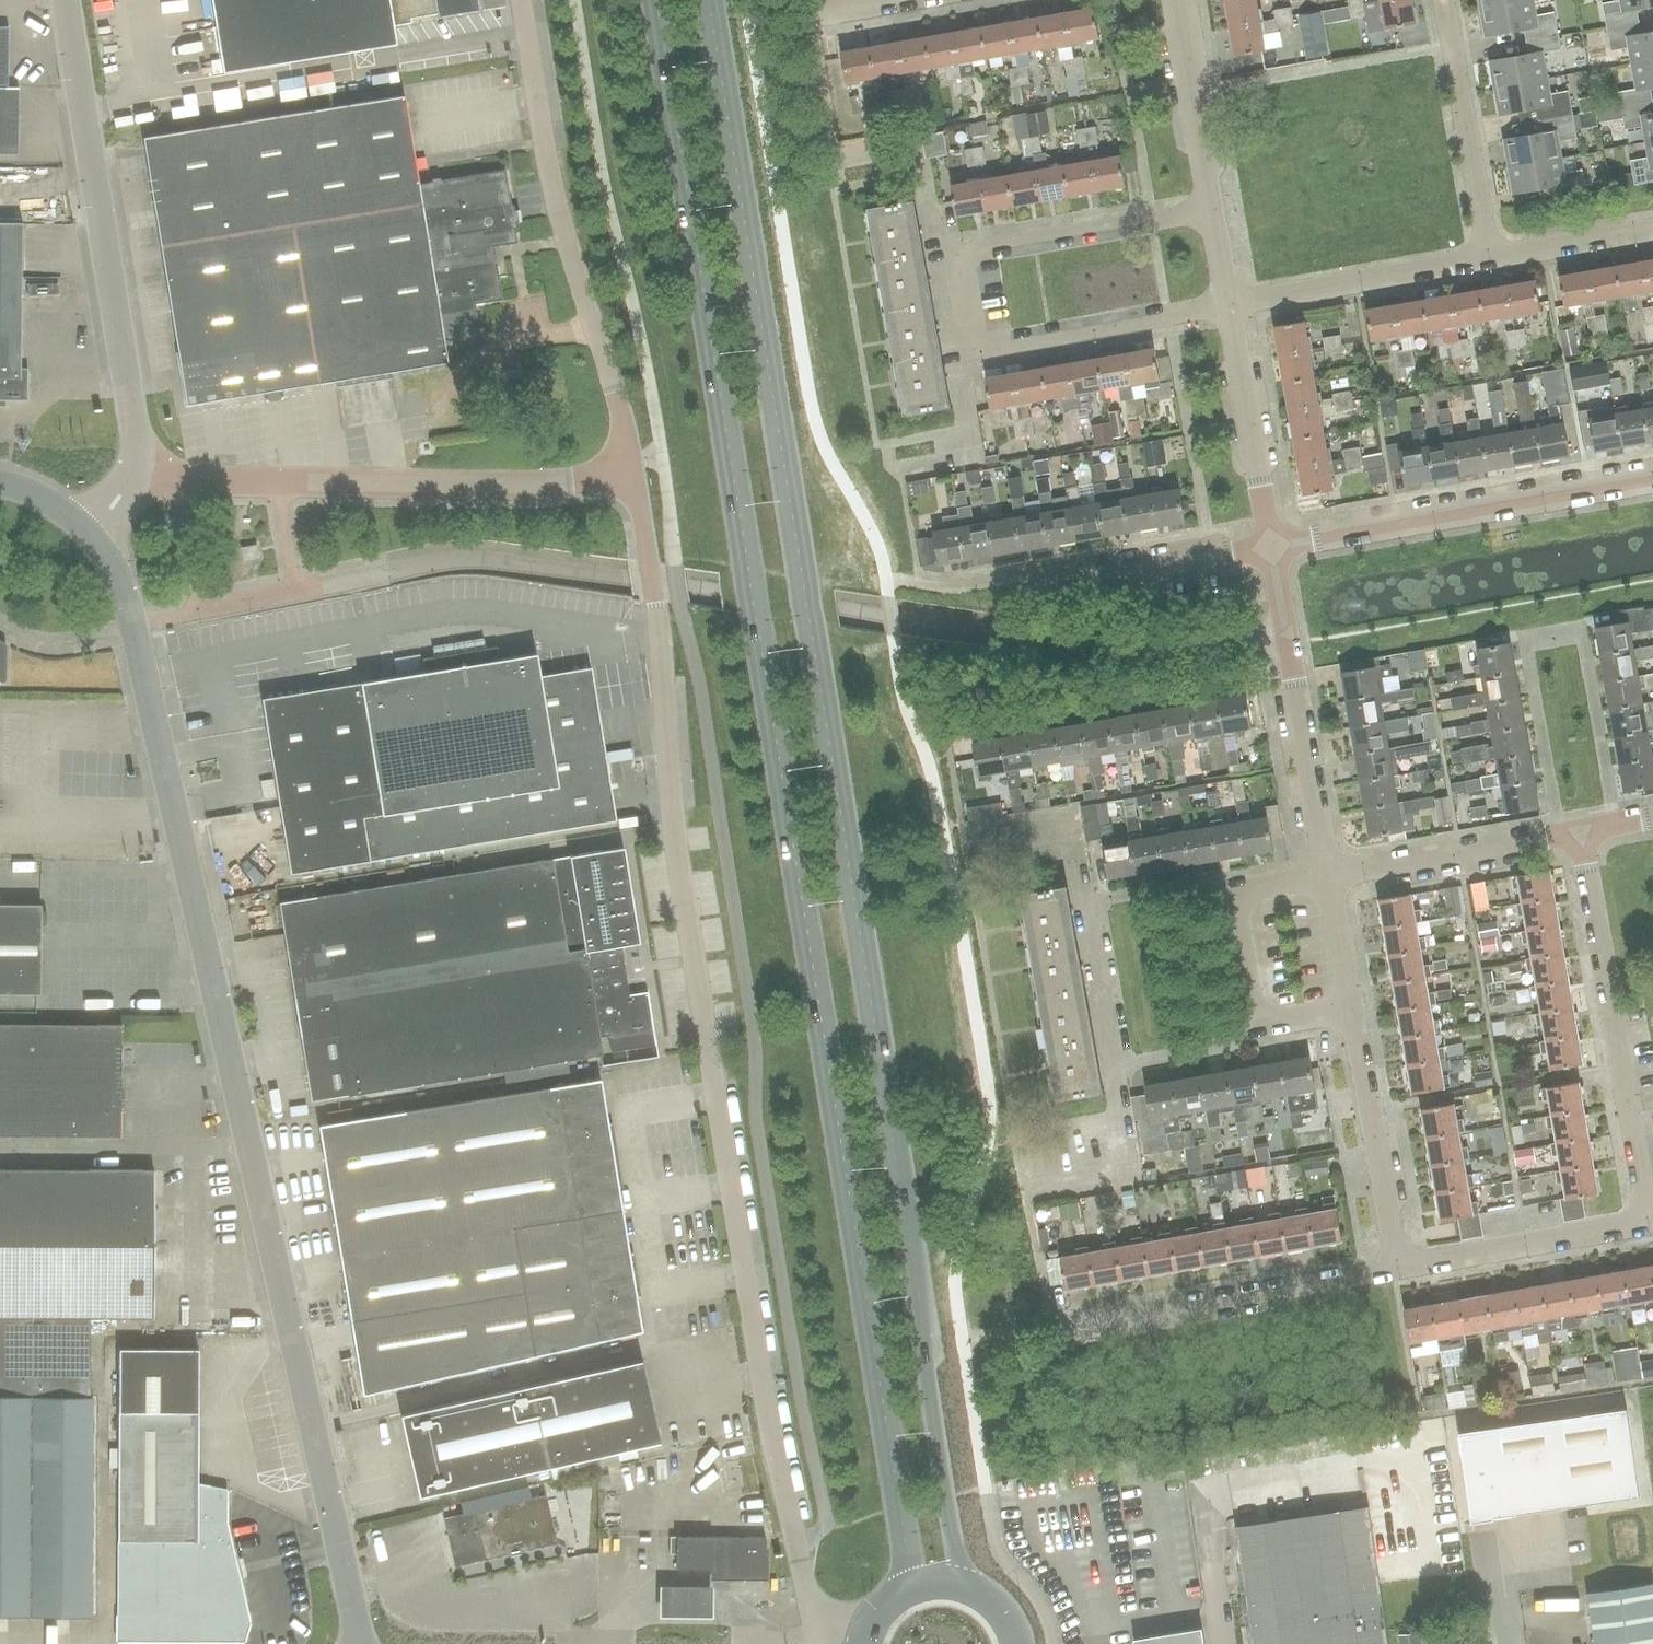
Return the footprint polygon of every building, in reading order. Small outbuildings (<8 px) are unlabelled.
[(223,72),(396,44),(393,25),(411,22),(411,18),(438,13),(438,18),(480,11),(478,0),(211,0),(223,72)] [(1257,0),(1227,0),(1232,27),(1264,22),(1264,21),(1261,8),(1259,9),(1257,0)] [(1350,6),(1352,14),(1368,12),(1372,31),(1417,23),(1413,0),(1382,0),(1350,6)] [(1481,8),(1528,0),(1480,0),(1481,8)] [(1535,0),(1528,0),(1481,8),(1486,35),(1525,28),(1527,41),(1559,35),(1555,12),(1537,15),(1535,0)] [(1622,0),(1603,3),(1605,8),(1608,26),(1640,21),(1638,8),(1652,5),(1652,0),(1622,0)] [(1294,16),(1292,7),(1275,10),(1276,18),(1276,19),(1294,16)] [(1100,37),(1095,8),(1067,13),(1073,45),(1085,42),(1085,40),(1100,37)] [(1073,45),(1067,13),(1039,18),(1044,47),(1059,45),(1060,47),(1062,61),(1066,60),(1069,76),(1078,75),(1075,57),(1074,57),(1072,45),(1073,45)] [(1321,13),(1301,17),(1309,58),(1329,54),(1321,13)] [(1263,34),(1266,34),(1279,31),(1279,28),(1295,25),(1294,16),(1276,19),(1276,18),(1264,21),(1264,22),(1232,27),(1237,55),(1266,50),(1263,34)] [(1044,47),(1039,18),(1011,22),(1017,55),(1029,52),(1029,50),(1044,47)] [(1640,21),(1608,26),(1612,50),(1630,47),(1633,62),(1652,59),(1652,31),(1642,33),(1640,21)] [(1017,55),(1011,22),(983,27),(988,57),(1003,55),(1004,57),(1017,55)] [(8,89),(8,87),(9,27),(0,26),(0,88),(8,89)] [(973,60),(988,57),(983,27),(955,32),(960,64),(960,65),(962,77),(966,94),(975,93),(972,77),(976,76),(973,62),(973,60)] [(960,64),(955,32),(926,37),(932,67),(947,64),(948,67),(960,65),(960,64)] [(1562,49),(1559,35),(1527,41),(1529,54),(1491,60),(1495,87),(1548,78),(1544,52),(1562,49)] [(932,67),(926,37),(898,42),(904,74),(917,72),(917,70),(932,67)] [(904,74),(898,42),(870,47),(875,77),(891,74),(892,77),(904,74)] [(875,77),(870,47),(842,52),(848,84),(837,86),(844,126),(862,123),(860,113),(863,112),(860,95),(878,92),(875,77)] [(1084,56),(1075,57),(1078,75),(1087,73),(1084,56)] [(1633,62),(1637,84),(1618,87),(1622,105),(1652,99),(1652,94),(1652,86),(1652,59),(1633,62)] [(1031,84),(1028,66),(1019,67),(1022,85),(1031,84)] [(1022,85),(1019,67),(1009,69),(1013,87),(1022,85)] [(1087,73),(1078,75),(1082,94),(1090,93),(1087,73)] [(966,94),(962,77),(954,79),(957,96),(966,94)] [(1551,93),(1548,78),(1495,87),(1500,114),(1539,107),(1541,119),(1573,114),(1569,90),(1551,93)] [(919,103),(916,85),(906,87),(909,104),(919,103)] [(1022,85),(1013,87),(1015,103),(1025,102),(1022,85)] [(8,87),(8,89),(0,88),(0,154),(18,154),(19,87),(8,87)] [(909,104),(906,87),(897,89),(900,106),(909,104)] [(494,246),(517,242),(505,170),(419,184),(404,95),(143,138),(186,404),(448,362),(445,345),(481,339),(475,304),(502,299),(494,246)] [(1622,105),(1624,117),(1626,130),(1644,126),(1647,141),(1652,140),(1652,99),(1622,105)] [(1624,117),(1622,105),(1598,109),(1600,121),(1624,117)] [(1599,125),(1596,110),(1581,112),(1584,128),(1599,125)] [(1049,133),(1046,111),(1029,114),(1032,136),(1049,133)] [(1029,114),(1014,116),(1018,139),(1022,139),(1031,137),(1032,137),(1032,136),(1029,114)] [(1578,138),(1573,114),(1541,119),(1543,132),(1505,139),(1509,166),(1562,156),(1560,141),(1578,138)] [(989,136),(986,122),(971,125),(974,139),(989,136)] [(1100,144),(1096,126),(1087,128),(1090,146),(1100,144)] [(1090,146),(1087,128),(1078,129),(1081,147),(1090,146)] [(928,157),(948,153),(944,132),(924,136),(928,157)] [(1043,154),(1040,136),(1032,137),(1031,137),(1034,155),(1043,154)] [(1034,155),(1031,137),(1022,139),(1025,157),(1034,155)] [(1647,141),(1650,157),(1632,160),(1634,172),(1636,184),(1652,181),(1652,140),(1647,141)] [(987,164),(984,146),(975,148),(978,166),(987,164)] [(978,166),(975,148),(966,149),(969,167),(978,166)] [(1105,156),(1100,157),(1092,158),(1098,190),(1127,185),(1121,155),(1106,158),(1105,156)] [(1565,172),(1562,156),(1509,166),(1514,192),(1553,186),(1555,199),(1587,193),(1583,169),(1565,172)] [(1098,190),(1092,158),(1080,160),(1080,163),(1065,165),(1070,195),(1098,190)] [(1070,195),(1065,165),(1050,168),(1049,166),(1037,168),(1042,200),(1070,195)] [(1042,200),(1037,168),(1024,170),(1024,173),(1009,175),(1014,205),(1042,200)] [(1610,176),(1612,188),(1636,184),(1634,172),(1610,176)] [(1014,205),(1009,175),(994,178),(993,176),(981,178),(986,210),(1014,205)] [(986,210),(981,178),(968,180),(968,183),(952,185),(958,215),(986,210)] [(906,413),(952,405),(916,201),(870,210),(906,413)] [(28,373),(20,373),(22,223),(0,223),(0,400),(28,400),(28,373)] [(1645,261),(1650,293),(1651,293),(1652,293),(1652,260),(1645,261)] [(1617,266),(1622,296),(1637,293),(1638,295),(1650,293),(1645,261),(1617,266)] [(1617,266),(1588,271),(1594,303),(1595,303),(1607,301),(1607,298),(1622,296),(1617,266)] [(1594,303),(1588,271),(1560,276),(1566,306),(1581,303),(1582,305),(1594,303)] [(1537,280),(1508,285),(1514,317),(1527,315),(1526,313),(1542,310),(1537,280)] [(1514,317),(1508,285),(1480,290),(1486,320),(1501,317),(1503,332),(1508,332),(1510,349),(1519,347),(1516,329),(1514,317)] [(1486,320),(1480,290),(1452,295),(1458,327),(1471,325),(1470,322),(1486,320)] [(1458,327),(1452,295),(1424,300),(1429,330),(1445,327),(1445,329),(1458,327)] [(1429,330),(1424,300),(1396,305),(1401,337),(1415,334),(1415,332),(1429,330)] [(1401,337),(1396,305),(1368,310),(1373,339),(1389,337),(1389,339),(1401,337)] [(1644,306),(1645,309),(1647,325),(1652,324),(1652,305),(1644,306)] [(1599,334),(1609,332),(1606,314),(1596,315),(1599,334)] [(1599,334),(1596,315),(1588,316),(1591,335),(1599,334)] [(1276,326),(1280,354),(1313,349),(1310,336),(1308,336),(1305,321),(1276,326)] [(1525,328),(1516,329),(1519,347),(1528,346),(1525,328)] [(1580,353),(1575,328),(1561,331),(1566,356),(1580,353)] [(1343,343),(1341,334),(1324,338),(1325,346),(1343,343)] [(1472,356),(1469,338),(1460,340),(1463,357),(1472,356)] [(1463,357),(1460,340),(1451,341),(1454,359),(1463,357)] [(1345,352),(1343,343),(1325,346),(1327,356),(1345,352)] [(1156,348),(1127,353),(1138,415),(1148,414),(1145,397),(1148,397),(1145,381),(1161,378),(1156,348)] [(1416,366),(1413,348),(1404,350),(1407,368),(1416,366)] [(1315,362),(1313,349),(1280,354),(1285,382),(1315,377),(1313,362),(1315,362)] [(1407,368),(1404,350),(1395,351),(1399,369),(1407,368)] [(1138,415),(1127,353),(1099,358),(1104,388),(1120,385),(1122,401),(1126,400),(1129,417),(1138,415)] [(1089,391),(1104,388),(1099,358),(1071,363),(1077,395),(1076,395),(1079,408),(1082,425),(1092,424),(1089,406),(1092,406),(1089,391)] [(1598,362),(1571,367),(1575,390),(1602,385),(1598,362)] [(1077,395),(1071,363),(1043,368),(1048,398),(1064,395),(1064,397),(1076,395),(1077,395)] [(1048,398),(1043,368),(1015,373),(1021,405),(1034,403),(1033,400),(1048,398)] [(1570,455),(1561,404),(1572,403),(1566,368),(1543,372),(1552,424),(1537,427),(1543,460),(1570,455)] [(1021,405),(1015,373),(987,378),(992,408),(1008,405),(1010,421),(1015,420),(1018,437),(1026,435),(1023,417),(1021,405)] [(1652,388),(1649,373),(1639,374),(1641,390),(1652,388)] [(1318,392),(1315,377),(1285,382),(1290,410),(1322,405),(1320,392),(1318,392)] [(1625,394),(1622,377),(1612,379),(1614,395),(1625,394)] [(1537,427),(1536,422),(1529,380),(1515,382),(1523,430),(1510,432),(1515,465),(1543,460),(1537,427)] [(1476,399),(1473,384),(1463,386),(1466,400),(1476,399)] [(1503,389),(1491,391),(1496,424),(1509,422),(1503,389)] [(1353,400),(1352,391),(1334,394),(1335,403),(1353,400)] [(1396,398),(1380,400),(1382,415),(1398,413),(1396,398)] [(1354,408),(1353,400),(1335,403),(1336,411),(1354,408)] [(1644,403),(1645,408),(1651,441),(1652,440),(1652,401),(1644,403)] [(1483,437),(1477,403),(1467,404),(1469,419),(1467,419),(1470,433),(1471,439),(1456,441),(1455,441),(1461,474),(1488,469),(1483,437)] [(1325,418),(1322,405),(1290,410),(1295,439),(1325,433),(1322,418),(1325,418)] [(1645,408),(1630,411),(1629,405),(1617,408),(1618,413),(1624,446),(1651,441),(1645,408)] [(1455,441),(1456,441),(1455,436),(1450,407),(1440,409),(1443,424),(1440,425),(1443,438),(1444,443),(1429,446),(1428,446),(1434,479),(1461,474),(1455,441)] [(1079,408),(1070,410),(1073,427),(1082,425),(1079,408)] [(1618,413),(1603,416),(1602,410),(1589,412),(1596,450),(1624,446),(1618,413)] [(1124,436),(1120,412),(1111,414),(1115,438),(1124,436)] [(1428,446),(1429,446),(1423,412),(1412,414),(1415,429),(1414,429),(1416,443),(1417,448),(1401,451),(1399,443),(1387,445),(1391,471),(1404,469),(1406,484),(1434,479),(1428,446)] [(1032,416),(1023,417),(1026,435),(1035,434),(1032,416)] [(1133,437),(1139,436),(1136,421),(1130,422),(1133,437)] [(1510,432),(1509,422),(1496,424),(1498,434),(1483,437),(1488,469),(1515,465),(1510,432)] [(1110,423),(1092,426),(1095,445),(1096,445),(1114,442),(1110,423)] [(1328,448),(1325,433),(1295,439),(1300,467),(1332,461),(1330,448),(1328,448)] [(1146,442),(1143,442),(1147,465),(1162,462),(1158,439),(1146,442)] [(1343,450),(1344,459),(1363,456),(1361,446),(1343,450)] [(1385,467),(1382,453),(1382,452),(1363,456),(1363,457),(1364,464),(1365,470),(1385,467)] [(1002,462),(1001,455),(986,458),(987,464),(1002,462)] [(1332,474),(1334,473),(1348,471),(1347,467),(1364,464),(1363,456),(1344,459),(1332,461),(1300,467),(1305,495),(1335,490),(1332,474)] [(1153,493),(1152,493),(1137,496),(1134,476),(1132,477),(1129,462),(1119,464),(1125,498),(1131,530),(1158,526),(1153,493)] [(1125,498),(1110,500),(1106,482),(1104,482),(1102,467),(1092,469),(1098,502),(1104,535),(1131,530),(1125,498)] [(1098,502),(1083,505),(1079,486),(1078,486),(1075,471),(1065,473),(1071,507),(1077,540),(1104,535),(1098,502)] [(1013,498),(1014,498),(1023,497),(1021,481),(1020,476),(1009,477),(1010,483),(1013,498)] [(1071,507),(1056,510),(1055,504),(1052,492),(1051,492),(1048,477),(1038,478),(1043,512),(1044,512),(1050,545),(1077,540),(1071,507)] [(921,492),(919,482),(906,484),(908,494),(921,492)] [(1151,488),(1152,493),(1153,493),(1158,526),(1186,521),(1180,488),(1164,491),(1163,485),(1151,488)] [(997,502),(994,486),(983,488),(986,504),(997,502)] [(967,491),(956,493),(959,509),(970,507),(967,491)] [(995,554),(989,516),(988,514),(972,517),(971,506),(970,507),(959,509),(960,514),(962,526),(968,559),(995,554)] [(1044,512),(1043,512),(1028,515),(1027,509),(1016,511),(1023,549),(1050,545),(1044,512)] [(1023,549),(1016,511),(1015,511),(1016,517),(1001,519),(1000,514),(989,516),(995,554),(1023,549)] [(228,527),(229,518),(220,519),(220,527),(228,527)] [(962,526),(947,529),(946,523),(934,526),(936,536),(919,539),(923,567),(968,559),(962,526)] [(259,558),(257,545),(241,549),(244,561),(259,558)] [(1597,627),(1602,655),(1635,649),(1632,633),(1652,630),(1652,609),(1646,610),(1647,618),(1597,627)] [(1478,677),(1483,676),(1516,670),(1511,642),(1478,648),(1481,664),(1476,665),(1478,677)] [(1642,660),(1652,658),(1652,646),(1635,649),(1602,655),(1607,682),(1640,676),(1637,661),(1642,660)] [(423,660),(425,672),(361,684),(361,685),(262,700),(264,713),(243,717),(247,742),(268,738),(290,875),(616,821),(591,667),(540,676),(536,654),(527,655),(500,660),(498,647),(446,656),(423,660)] [(1408,651),(1412,671),(1429,668),(1426,649),(1408,651)] [(1391,664),(1343,672),(1348,700),(1381,694),(1381,693),(1378,678),(1393,676),(1391,664)] [(1465,680),(1463,669),(1448,671),(1449,683),(1465,680)] [(1521,697),(1516,670),(1483,676),(1486,692),(1452,698),(1453,707),(1454,709),(1488,704),(1488,703),(1521,697)] [(1647,687),(1647,689),(1652,688),(1652,673),(1640,676),(1607,682),(1612,709),(1644,703),(1642,688),(1647,687)] [(1416,698),(1415,687),(1400,690),(1401,701),(1416,698)] [(1386,693),(1381,693),(1381,694),(1348,700),(1353,727),(1386,721),(1385,721),(1383,706),(1388,705),(1386,693)] [(1247,694),(1219,699),(1225,732),(1224,732),(1225,737),(1237,735),(1236,729),(1252,727),(1247,694)] [(1525,724),(1521,697),(1488,703),(1488,704),(1491,719),(1472,722),(1472,724),(1457,726),(1459,736),(1493,731),(1493,730),(1525,724)] [(1452,698),(1440,700),(1442,709),(1453,707),(1452,698)] [(1225,732),(1219,699),(1192,704),(1197,736),(1198,742),(1210,740),(1209,734),(1224,732),(1225,732)] [(1652,714),(1650,702),(1644,703),(1612,709),(1616,736),(1649,731),(1649,730),(1652,729),(1652,722),(1652,714)] [(1192,704),(1165,709),(1170,741),(1171,747),(1176,776),(1187,774),(1184,759),(1185,759),(1183,745),(1182,739),(1197,736),(1192,704)] [(1170,741),(1165,709),(1137,714),(1143,746),(1144,752),(1156,750),(1155,744),(1170,741)] [(1137,714),(1110,718),(1116,751),(1117,756),(1122,785),(1132,783),(1130,768),(1131,768),(1129,754),(1128,749),(1143,746),(1137,714)] [(1421,723),(1420,715),(1404,717),(1405,728),(1421,725),(1421,724),(1421,723)] [(1110,718),(1083,723),(1089,756),(1088,756),(1089,761),(1095,790),(1105,788),(1103,773),(1104,773),(1101,759),(1100,754),(1116,751),(1110,718)] [(1391,720),(1385,721),(1386,721),(1353,727),(1357,754),(1390,748),(1387,733),(1393,732),(1391,720)] [(1083,723),(1056,728),(1062,760),(1061,761),(1062,766),(1089,761),(1088,756),(1089,756),(1083,723)] [(1530,751),(1525,724),(1493,730),(1493,731),(1495,746),(1490,747),(1492,759),(1498,758),(1498,757),(1530,751)] [(1457,726),(1443,729),(1445,739),(1459,736),(1457,726)] [(1062,760),(1056,728),(1029,733),(1035,765),(1034,765),(1035,771),(1047,769),(1046,763),(1061,761),(1062,760)] [(1423,730),(1425,742),(1432,740),(1438,739),(1436,728),(1425,730),(1423,730)] [(1652,742),(1652,729),(1649,730),(1649,731),(1616,736),(1621,763),(1652,758),(1652,753),(1651,742),(1652,742)] [(1029,733),(1002,738),(1007,770),(1008,776),(1013,805),(1024,803),(1021,788),(1022,784),(1020,774),(1019,768),(1034,765),(1035,765),(1029,733)] [(1007,770),(1002,738),(974,743),(981,781),(993,778),(992,773),(1007,770)] [(1390,748),(1357,754),(1362,781),(1395,776),(1395,775),(1392,760),(1397,759),(1434,753),(1432,740),(1395,747),(1390,748)] [(1240,764),(1238,748),(1228,750),(1230,766),(1240,764)] [(1502,784),(1535,779),(1530,751),(1498,757),(1498,758),(1500,773),(1495,774),(1482,777),(1482,779),(1459,782),(1461,792),(1502,785),(1502,784)] [(1479,762),(1478,751),(1462,753),(1464,764),(1479,762)] [(1213,770),(1212,754),(1201,755),(1203,771),(1213,770)] [(1621,763),(1626,791),(1652,787),(1652,758),(1621,763)] [(1159,779),(1157,763),(1146,765),(1149,781),(1159,779)] [(1430,780),(1428,769),(1413,771),(1415,782),(1430,780)] [(1400,774),(1395,775),(1395,776),(1362,781),(1367,808),(1400,803),(1399,802),(1397,787),(1402,786),(1400,774)] [(1078,793),(1075,778),(1065,780),(1067,795),(1078,793)] [(277,796),(274,779),(261,781),(263,798),(277,796)] [(1268,816),(1252,819),(1251,814),(1249,800),(1247,800),(1244,779),(1233,780),(1240,821),(1241,821),(1246,854),(1274,849),(1272,837),(1284,835),(1279,804),(1266,806),(1268,816)] [(1540,806),(1535,779),(1502,784),(1502,785),(1505,800),(1500,801),(1502,813),(1540,806)] [(1048,783),(1039,784),(1041,799),(1050,798),(1048,783)] [(1132,783),(1122,785),(1123,793),(1134,792),(1132,783)] [(1208,799),(1207,792),(1206,785),(1179,789),(1183,812),(1193,810),(1192,802),(1208,799)] [(1105,788),(1095,790),(1096,798),(1107,797),(1105,788)] [(1095,790),(1085,792),(1087,800),(1096,798),(1095,790)] [(1220,806),(1218,790),(1207,792),(1208,799),(1209,808),(1220,806)] [(1152,795),(1125,799),(1126,807),(1136,806),(1137,807),(1153,804),(1153,801),(1152,795)] [(1433,796),(1418,798),(1418,799),(1420,810),(1435,807),(1433,796)] [(1453,823),(1448,796),(1435,798),(1440,825),(1453,823)] [(1400,803),(1367,808),(1371,836),(1404,831),(1415,829),(1412,815),(1420,814),(1420,810),(1418,799),(1405,801),(1399,802),(1400,803)] [(1166,816),(1164,800),(1153,801),(1153,804),(1155,817),(1166,816)] [(1003,802),(986,805),(988,819),(1005,816),(1003,802)] [(1025,812),(1024,803),(1013,805),(1015,814),(1025,812)] [(1116,842),(1113,824),(1101,826),(1097,804),(1082,806),(1088,841),(1103,838),(1110,877),(1138,872),(1132,839),(1131,839),(1116,842)] [(1489,816),(1487,805),(1472,808),(1474,819),(1489,816)] [(1137,807),(1136,806),(1126,807),(1128,822),(1139,820),(1137,807)] [(1213,826),(1212,820),(1212,818),(1197,821),(1197,823),(1185,825),(1186,830),(1192,863),(1219,858),(1214,826),(1213,826)] [(1241,821),(1240,821),(1225,824),(1224,818),(1212,820),(1213,826),(1214,826),(1219,858),(1246,854),(1241,821)] [(1159,835),(1165,868),(1192,863),(1186,830),(1171,833),(1170,828),(1158,830),(1159,835)] [(1159,835),(1143,837),(1143,832),(1131,834),(1131,839),(1132,839),(1138,872),(1165,868),(1159,835)] [(629,995),(621,945),(639,942),(624,847),(279,903),(295,997),(312,1100),(347,1094),(602,1053),(600,1037),(653,1029),(647,992),(629,995)] [(1556,897),(1551,869),(1513,876),(1515,888),(1520,887),(1523,902),(1517,903),(1518,904),(1556,897)] [(1490,900),(1487,885),(1486,881),(1472,884),(1476,911),(1491,909),(1490,900)] [(1464,913),(1460,886),(1445,889),(1449,916),(1464,913)] [(1058,1099),(1104,1090),(1069,887),(1022,895),(1058,1099)] [(1380,899),(1384,926),(1423,920),(1421,909),(1415,910),(1412,893),(1380,899)] [(1561,925),(1556,897),(1518,904),(1520,916),(1525,915),(1528,930),(1522,931),(1561,925)] [(41,905),(0,905),(0,994),(41,994),(41,905)] [(1423,921),(1423,920),(1384,926),(1389,954),(1428,948),(1426,936),(1420,937),(1417,922),(1423,921)] [(1496,920),(1479,923),(1481,938),(1482,938),(1496,936),(1498,935),(1496,920)] [(1565,953),(1561,925),(1522,931),(1524,943),(1530,942),(1532,957),(1527,958),(1527,959),(1565,953)] [(1496,936),(1482,938),(1484,951),(1498,949),(1496,936)] [(1428,948),(1389,954),(1394,982),(1432,975),(1430,964),(1425,965),(1422,949),(1428,948)] [(1570,980),(1565,953),(1527,959),(1529,971),(1535,970),(1537,985),(1532,986),(1532,987),(1570,980)] [(1447,958),(1434,961),(1435,970),(1448,968),(1447,958)] [(1521,963),(1510,965),(1511,974),(1522,972),(1521,963)] [(1492,971),(1484,972),(1486,983),(1494,982),(1492,971)] [(1439,1000),(1437,991),(1430,992),(1427,977),(1433,976),(1432,975),(1394,982),(1399,1009),(1437,1003),(1437,1001),(1439,1000)] [(1575,1008),(1570,980),(1532,987),(1534,998),(1539,997),(1542,1012),(1536,1013),(1536,1014),(1575,1008)] [(1452,988),(1437,991),(1439,1000),(1453,998),(1452,988)] [(1504,996),(1491,998),(1493,1007),(1506,1004),(1504,996)] [(1437,1003),(1399,1009),(1404,1037),(1442,1030),(1440,1019),(1434,1020),(1432,1004),(1437,1003)] [(1580,1035),(1575,1008),(1536,1014),(1538,1026),(1544,1025),(1546,1040),(1547,1041),(1580,1035)] [(1480,1013),(1469,1015),(1471,1025),(1482,1024),(1480,1013)] [(1505,1022),(1494,1024),(1496,1031),(1506,1030),(1505,1022)] [(122,1025),(0,1025),(0,1136),(122,1137),(122,1025)] [(1442,1031),(1442,1030),(1404,1037),(1408,1065),(1447,1058),(1445,1046),(1439,1047),(1436,1032),(1442,1031)] [(1584,1063),(1580,1035),(1547,1041),(1546,1040),(1541,1041),(1541,1043),(1543,1053),(1549,1052),(1551,1069),(1584,1063)] [(1462,1043),(1446,1046),(1448,1058),(1464,1055),(1462,1043)] [(1541,1043),(1524,1046),(1526,1056),(1543,1053),(1541,1043)] [(1311,1056),(1283,1061),(1288,1094),(1289,1100),(1291,1113),(1302,1112),(1320,1108),(1317,1089),(1311,1056)] [(1447,1058),(1408,1065),(1413,1092),(1451,1086),(1449,1074),(1444,1075),(1441,1059),(1447,1058)] [(1288,1094),(1283,1061),(1255,1066),(1261,1099),(1260,1099),(1261,1105),(1274,1102),(1273,1097),(1288,1094)] [(1255,1066),(1228,1071),(1233,1104),(1234,1110),(1239,1138),(1251,1137),(1246,1107),(1261,1105),(1260,1099),(1261,1099),(1255,1066)] [(1228,1071),(1200,1076),(1206,1108),(1210,1127),(1221,1125),(1223,1125),(1220,1113),(1234,1110),(1233,1104),(1228,1071)] [(1492,1071),(1475,1074),(1477,1087),(1495,1084),(1492,1071)] [(1206,1108),(1200,1076),(1173,1081),(1178,1113),(1179,1119),(1181,1119),(1191,1117),(1190,1111),(1205,1109),(1206,1108)] [(601,1080),(319,1126),(363,1395),(642,1332),(601,1080)] [(1152,1117),(1139,1119),(1145,1154),(1170,1150),(1168,1134),(1181,1131),(1183,1131),(1181,1119),(1179,1119),(1178,1113),(1173,1081),(1147,1085),(1152,1117)] [(1547,1116),(1585,1109),(1581,1081),(1542,1088),(1544,1100),(1550,1099),(1552,1115),(1547,1116)] [(1532,1087),(1519,1090),(1520,1100),(1534,1098),(1532,1087)] [(1422,1109),(1427,1137),(1466,1130),(1464,1118),(1458,1119),(1455,1103),(1422,1109)] [(1590,1137),(1585,1109),(1547,1116),(1549,1128),(1555,1127),(1557,1142),(1552,1143),(1552,1144),(1590,1137)] [(1302,1112),(1291,1113),(1294,1128),(1305,1126),(1302,1112)] [(1278,1131),(1275,1115),(1264,1117),(1267,1133),(1278,1131)] [(1224,1141),(1221,1125),(1210,1127),(1213,1143),(1224,1141)] [(1523,1125),(1514,1126),(1517,1144),(1526,1142),(1523,1125)] [(1193,1130),(1183,1131),(1181,1131),(1184,1148),(1196,1146),(1193,1130)] [(1466,1131),(1466,1130),(1427,1137),(1432,1164),(1471,1158),(1468,1146),(1463,1147),(1460,1132),(1466,1131)] [(1595,1165),(1590,1137),(1552,1144),(1554,1155),(1559,1154),(1562,1170),(1556,1171),(1556,1172),(1595,1165)] [(1507,1138),(1494,1140),(1496,1153),(1510,1151),(1507,1138)] [(1269,1145),(1254,1148),(1257,1162),(1271,1160),(1269,1145)] [(1531,1148),(1516,1150),(1519,1164),(1534,1161),(1531,1148)] [(1242,1153),(1223,1156),(1225,1167),(1244,1164),(1242,1153)] [(1201,1158),(1186,1161),(1189,1174),(1204,1171),(1201,1158)] [(1330,1174),(1328,1158),(1305,1161),(1307,1176),(1330,1174)] [(1471,1158),(1432,1164),(1437,1192),(1475,1185),(1473,1173),(1468,1174),(1465,1159),(1471,1158)] [(1298,1162),(1290,1164),(1292,1177),(1301,1175),(1298,1162)] [(1600,1193),(1595,1165),(1556,1172),(1558,1183),(1564,1182),(1567,1198),(1583,1196),(1600,1193)] [(1156,1167),(1143,1169),(1145,1180),(1157,1178),(1156,1167)] [(1260,1169),(1249,1170),(1252,1187),(1267,1184),(1264,1168),(1260,1169)] [(91,1365),(91,1319),(154,1319),(154,1170),(0,1170),(0,1615),(92,1616),(93,1398),(93,1397),(91,1397),(91,1365)] [(1232,1174),(1217,1176),(1220,1192),(1234,1189),(1232,1174)] [(1532,1180),(1522,1182),(1524,1193),(1534,1191),(1532,1180)] [(1512,1181),(1505,1183),(1508,1195),(1514,1194),(1512,1181)] [(1475,1186),(1475,1185),(1437,1192),(1442,1220),(1459,1217),(1480,1214),(1478,1201),(1472,1202),(1470,1187),(1475,1186)] [(1126,1209),(1138,1207),(1135,1191),(1123,1193),(1126,1209)] [(1106,1195),(1097,1197),(1099,1208),(1108,1207),(1106,1195)] [(1585,1207),(1583,1196),(1567,1198),(1561,1199),(1563,1210),(1585,1207)] [(1223,1201),(1211,1204),(1214,1224),(1227,1222),(1223,1201)] [(1079,1202),(1067,1204),(1070,1219),(1081,1217),(1079,1202)] [(1343,1240),(1337,1202),(1324,1204),(1325,1210),(1310,1213),(1309,1207),(1316,1245),(1343,1240)] [(1316,1245),(1309,1207),(1297,1209),(1298,1215),(1283,1217),(1282,1212),(1281,1212),(1288,1250),(1316,1245)] [(1587,1217),(1585,1207),(1563,1210),(1565,1221),(1587,1217)] [(1288,1250),(1281,1212),(1269,1214),(1270,1220),(1255,1222),(1254,1217),(1261,1255),(1288,1250)] [(1482,1225),(1480,1214),(1459,1217),(1461,1228),(1482,1225)] [(1261,1255),(1254,1217),(1242,1219),(1243,1224),(1228,1227),(1227,1227),(1233,1260),(1261,1255)] [(1227,1227),(1228,1227),(1227,1222),(1214,1224),(1215,1229),(1200,1232),(1199,1226),(1198,1227),(1205,1265),(1233,1260),(1227,1227)] [(1484,1235),(1482,1225),(1461,1228),(1463,1239),(1484,1235)] [(1205,1265),(1198,1227),(1187,1229),(1188,1234),(1173,1237),(1172,1231),(1171,1231),(1178,1270),(1205,1265)] [(1178,1270),(1171,1231),(1159,1233),(1160,1239),(1145,1242),(1144,1236),(1143,1236),(1150,1275),(1178,1270)] [(1150,1275),(1143,1236),(1132,1238),(1133,1244),(1118,1247),(1117,1241),(1116,1241),(1122,1280),(1150,1275)] [(1122,1280),(1116,1241),(1104,1243),(1105,1249),(1090,1252),(1089,1246),(1088,1246),(1095,1285),(1122,1280)] [(1095,1285),(1088,1246),(1077,1248),(1078,1254),(1061,1257),(1067,1289),(1095,1285)] [(1652,1265),(1626,1270),(1631,1303),(1632,1308),(1644,1306),(1643,1301),(1652,1299),(1652,1265)] [(1631,1303),(1626,1270),(1598,1275),(1604,1308),(1603,1308),(1604,1313),(1616,1311),(1615,1305),(1631,1303)] [(1604,1308),(1598,1275),(1570,1280),(1576,1312),(1576,1313),(1577,1318),(1589,1316),(1588,1310),(1603,1308),(1604,1308)] [(1576,1312),(1570,1280),(1543,1285),(1549,1317),(1548,1317),(1551,1331),(1578,1326),(1577,1318),(1576,1313),(1576,1312)] [(1549,1317),(1543,1285),(1515,1289),(1521,1322),(1523,1336),(1551,1331),(1548,1317),(1549,1317)] [(1521,1322),(1515,1289),(1488,1294),(1494,1327),(1493,1327),(1494,1333),(1506,1331),(1505,1325),(1521,1322)] [(1494,1327),(1488,1294),(1460,1299),(1466,1332),(1467,1338),(1479,1336),(1478,1330),(1493,1327),(1494,1327)] [(1466,1332),(1460,1299),(1433,1304),(1439,1337),(1438,1337),(1441,1351),(1468,1346),(1467,1338),(1466,1332)] [(1439,1337),(1433,1304),(1405,1309),(1412,1348),(1424,1345),(1423,1340),(1438,1337),(1439,1337)] [(226,1490),(199,1490),(199,1349),(120,1349),(118,1541),(118,1641),(244,1641),(250,1622),(226,1522),(226,1490)] [(1644,1358),(1646,1375),(1652,1375),(1652,1357),(1644,1358)] [(661,1442),(642,1361),(401,1415),(419,1496),(661,1442)] [(1605,1361),(1586,1364),(1589,1387),(1608,1384),(1605,1361)] [(1640,1362),(1623,1365),(1626,1380),(1643,1377),(1640,1362)] [(1521,1372),(1506,1375),(1510,1394),(1524,1391),(1521,1372)] [(1586,1372),(1559,1377),(1561,1391),(1585,1387),(1589,1387),(1586,1372)] [(1552,1374),(1531,1377),(1534,1394),(1554,1391),(1552,1374)] [(1475,1384),(1464,1386),(1467,1405),(1478,1403),(1475,1384)] [(1449,1407),(1446,1392),(1424,1396),(1426,1410),(1449,1407)] [(1628,1408),(1460,1432),(1464,1455),(1474,1520),(1495,1516),(1495,1517),(1641,1496),(1628,1408)] [(513,1550),(556,1541),(546,1495),(444,1517),(454,1563),(513,1550)] [(1369,1508),(1238,1527),(1242,1553),(1232,1554),(1235,1571),(1244,1570),(1255,1643),(1389,1643),(1369,1508)] [(765,1535),(670,1535),(670,1552),(677,1552),(677,1567),(712,1567),(712,1575),(765,1575),(765,1535)] [(1589,1593),(1596,1643),(1652,1643),(1652,1583),(1589,1593)] [(713,1587),(661,1586),(661,1606),(660,1616),(712,1617),(713,1607),(713,1587)] [(1196,1628),(1135,1638),(1136,1643),(1199,1643),(1196,1628)] [(1420,1632),(1400,1635),(1402,1643),(1422,1643),(1420,1632)]
